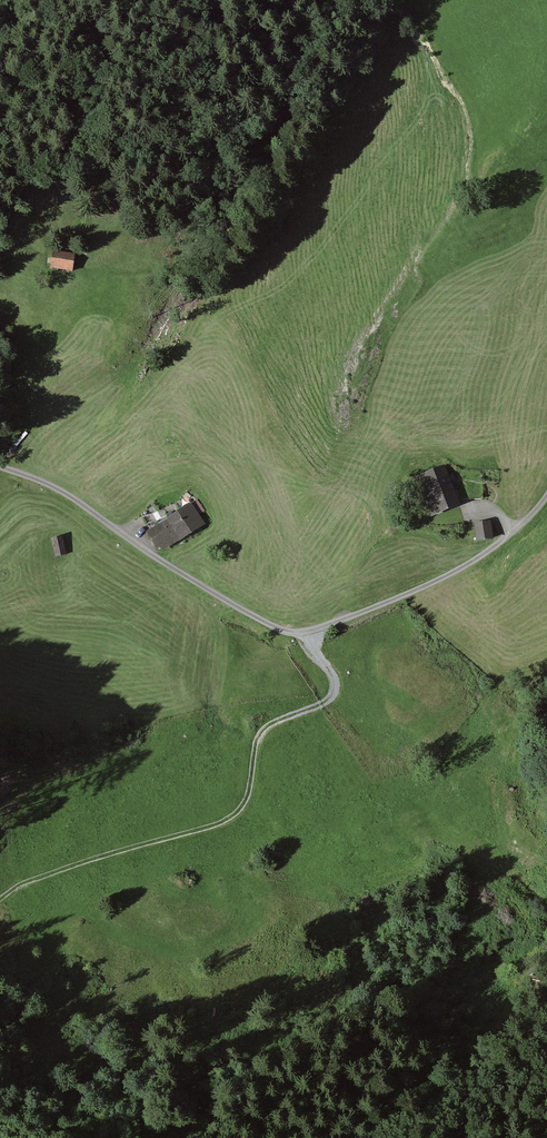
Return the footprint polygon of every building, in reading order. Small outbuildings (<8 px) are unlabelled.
[(52,258),(75,263),(79,246),(55,241),(52,258)] [(445,467),(414,478),(429,519),(460,508),(445,467)] [(209,524),(196,502),(169,517),(171,520),(149,532),(162,553),(209,524)] [(490,522),(473,525),(476,544),(493,541),(490,522)] [(63,536),(51,538),(55,558),(67,556),(63,536)]
